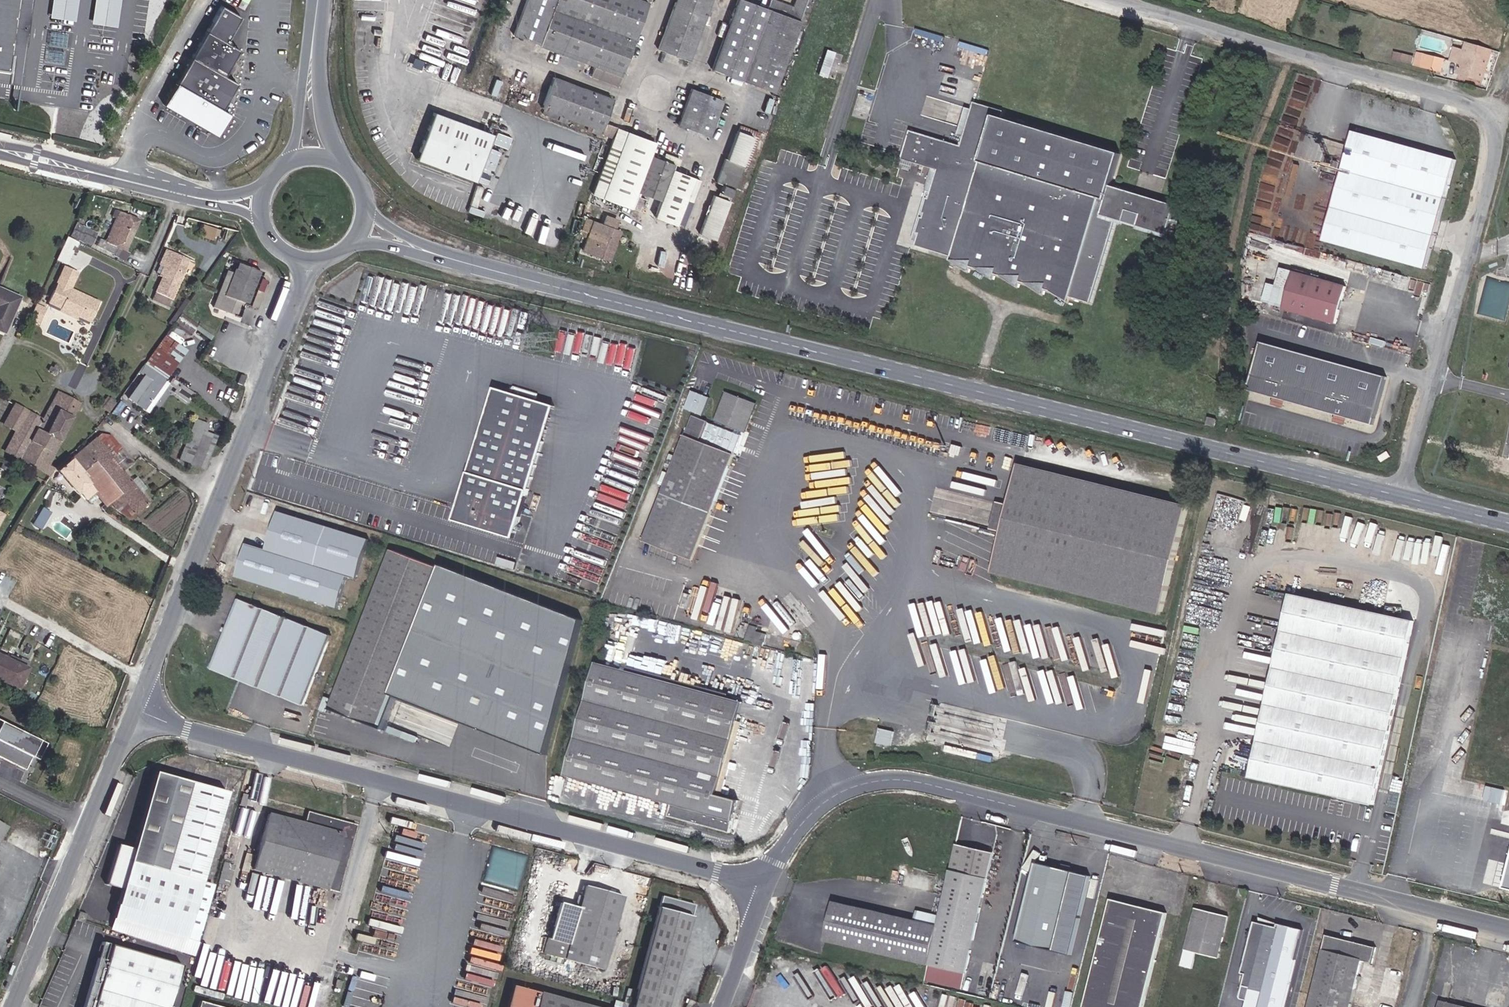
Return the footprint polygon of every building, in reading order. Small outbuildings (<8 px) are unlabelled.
[(13,61),(18,22),(25,23),(32,24),(35,0),(0,0),(0,60),(13,61)] [(50,26),(39,53),(50,61),(61,34),(74,8),(78,0),(62,0),(50,26)] [(603,71),(600,77),(611,81),(614,75),(624,78),(628,80),(654,7),(634,0),(535,0),(520,41),(603,71)] [(714,13),(719,0),(684,0),(665,53),(696,63),(709,28),(713,29),(718,14),(714,13)] [(780,93),(814,0),(801,0),(798,7),(778,0),(774,11),(746,1),(720,72),(780,93)] [(239,16),(220,7),(206,33),(223,42),(239,16)] [(17,82),(25,23),(18,22),(13,61),(0,60),(0,79),(17,82)] [(223,42),(206,33),(175,84),(219,110),(235,84),(223,76),(238,50),(223,42)] [(1495,48),(1471,41),(1467,54),(1464,65),(1460,77),(1484,84),(1495,48)] [(827,75),(836,50),(827,47),(819,73),(827,75)] [(1490,86),(1501,49),(1495,48),(1484,84),(1490,86)] [(1467,54),(1457,51),(1454,62),(1464,65),(1467,54)] [(830,77),(837,79),(843,57),(837,55),(830,77)] [(1448,76),(1451,66),(1421,57),(1418,68),(1448,76)] [(611,81),(622,85),(624,78),(614,75),(611,81)] [(594,138),(603,140),(605,136),(609,137),(620,104),(559,83),(548,115),(550,115),(549,119),(572,128),(574,125),(596,132),(594,138)] [(219,110),(175,84),(162,108),(217,139),(226,115),(219,110)] [(687,128),(718,139),(731,103),(700,92),(687,128)] [(996,119),(1004,121),(1005,114),(977,106),(968,137),(989,143),(996,119)] [(1058,292),(1080,221),(1102,149),(1004,121),(996,119),(989,143),(968,137),(965,145),(949,141),(938,169),(939,170),(932,200),(928,199),(918,231),(923,232),(919,246),(955,255),(954,264),(967,272),(969,266),(978,269),(993,279),(994,273),(1005,276),(1017,285),(1020,279),(1027,282),(1045,294),(1047,287),(1056,290),(1058,292)] [(420,169),(480,191),(498,143),(438,123),(433,133),(420,169)] [(1425,266),(1455,157),(1351,128),(1322,238),(1425,266)] [(611,139),(618,141),(622,131),(614,129),(611,139)] [(600,196),(611,200),(634,136),(622,131),(600,196)] [(908,143),(915,145),(920,133),(912,131),(908,143)] [(769,140),(745,132),(735,161),(759,170),(769,140)] [(909,161),(915,163),(923,134),(920,133),(915,145),(909,161)] [(915,163),(938,169),(949,141),(923,134),(915,163)] [(701,207),(709,186),(677,174),(679,168),(658,161),(663,146),(634,136),(611,200),(640,210),(646,194),(667,201),(661,218),(686,227),(693,205),(701,207)] [(903,160),(909,161),(915,145),(908,143),(903,160)] [(587,157),(594,160),(599,147),(592,145),(587,157)] [(594,160),(599,162),(604,149),(599,147),(594,160)] [(1116,223),(1142,231),(1153,200),(1116,190),(1125,156),(1102,149),(1080,221),(1058,292),(1065,298),(1066,294),(1094,302),(1116,223)] [(731,187),(744,190),(749,176),(733,171),(729,186),(731,187)] [(728,197),(740,201),(744,190),(731,187),(728,197)] [(643,211),(653,214),(658,201),(648,198),(643,211)] [(708,235),(726,241),(739,205),(721,198),(708,235)] [(1142,231),(1169,238),(1178,208),(1153,200),(1142,231)] [(114,247),(117,248),(125,252),(139,220),(127,214),(127,216),(118,212),(115,219),(108,234),(105,242),(115,247),(114,247)] [(609,228),(618,232),(622,222),(612,219),(609,228)] [(589,233),(598,236),(602,226),(593,223),(589,233)] [(90,248),(97,235),(76,225),(69,238),(90,248)] [(592,254),(608,259),(618,232),(609,228),(602,226),(598,236),(592,254)] [(124,261),(128,253),(125,252),(114,247),(115,247),(105,242),(108,234),(103,231),(96,247),(113,255),(113,256),(124,261)] [(608,259),(620,264),(630,236),(618,232),(608,259)] [(155,292),(170,299),(188,260),(166,250),(160,264),(163,266),(159,275),(162,277),(155,292)] [(260,272),(237,263),(232,274),(226,271),(212,308),(237,318),(242,304),(247,306),(260,272)] [(1271,301),(1284,304),(1293,268),(1281,264),(1271,301)] [(91,322),(99,303),(73,290),(81,273),(68,267),(51,304),(62,308),(78,316),(91,322)] [(1283,306),(1335,320),(1345,282),(1293,268),(1284,304),(1283,306)] [(367,289),(373,290),(378,272),(373,270),(367,289)] [(2,333),(17,298),(0,290),(0,332),(2,333)] [(168,305),(170,299),(155,292),(152,299),(168,305)] [(78,316),(62,308),(60,312),(77,319),(78,316)] [(191,332),(197,324),(181,312),(175,320),(191,332)] [(186,351),(164,336),(138,372),(144,377),(128,399),(148,413),(169,384),(164,381),(186,351)] [(1373,421),(1386,373),(1259,338),(1246,386),(1373,421)] [(236,382),(240,374),(235,372),(231,380),(236,382)] [(194,394),(173,379),(169,384),(176,389),(174,392),(188,403),(194,394)] [(79,404),(79,403),(56,391),(42,419),(25,410),(14,432),(3,452),(48,477),(54,469),(49,466),(54,456),(53,455),(76,410),(79,404)] [(682,409),(700,416),(706,398),(689,392),(682,409)] [(739,419),(749,423),(755,406),(725,394),(714,422),(734,430),(739,419)] [(526,498),(553,414),(494,395),(467,478),(526,498)] [(111,411),(117,402),(110,396),(103,405),(111,411)] [(14,432),(25,410),(15,404),(4,427),(14,432)] [(1210,414),(1207,423),(1219,426),(1221,417),(1210,414)] [(642,544),(693,562),(735,451),(733,450),(727,448),(699,436),(704,424),(691,419),(670,470),(642,544)] [(739,432),(745,434),(749,423),(739,419),(734,430),(727,448),(733,450),(739,432)] [(208,425),(196,420),(180,460),(204,470),(217,437),(205,432),(208,425)] [(121,495),(108,505),(129,520),(149,503),(122,471),(133,462),(111,436),(101,435),(83,449),(121,495)] [(94,492),(107,507),(108,505),(121,495),(83,449),(58,471),(77,494),(79,492),(85,499),(94,492)] [(1392,450),(1382,457),(1387,463),(1396,456),(1392,450)] [(993,577),(1163,620),(1192,509),(1019,467),(1009,509),(1001,540),(993,577)] [(510,546),(526,498),(467,478),(457,508),(451,526),(510,546)] [(0,502),(0,522),(8,506),(0,502)] [(43,528),(51,509),(42,506),(34,525),(43,528)] [(990,537),(1001,540),(1009,509),(997,506),(990,537)] [(310,549),(305,548),(312,520),(262,507),(250,557),(268,562),(270,552),(307,561),(310,549)] [(386,552),(320,711),(371,733),(391,684),(438,574),(386,552)] [(1412,625),(1291,597),(1262,719),(1247,781),(1368,810),(1412,625)] [(231,599),(203,668),(295,706),(323,638),(231,599)] [(749,645),(760,648),(763,635),(752,633),(749,645)] [(21,661),(23,657),(15,652),(13,656),(0,649),(0,674),(21,686),(30,666),(21,661)] [(731,797),(708,791),(731,698),(587,661),(557,776),(724,819),(731,797)] [(4,719),(0,728),(0,753),(29,767),(43,738),(4,719)] [(102,923),(183,944),(201,883),(193,881),(217,797),(142,775),(121,850),(106,846),(95,889),(110,893),(102,923)] [(233,815),(239,816),(243,802),(237,800),(233,815)] [(244,879),(329,901),(347,833),(299,820),(296,832),(259,822),(244,879)] [(218,866),(227,868),(237,836),(228,834),(218,866)] [(1072,857),(1026,846),(1022,864),(1028,866),(1010,946),(1049,955),(1072,857)] [(965,973),(987,855),(949,848),(935,920),(912,915),(910,925),(828,908),(820,947),(965,973)] [(817,879),(820,865),(814,863),(810,878),(817,879)] [(211,892),(221,894),(227,868),(218,866),(211,892)] [(1241,897),(1243,889),(1235,887),(1233,895),(1241,897)] [(530,960),(592,975),(610,903),(572,893),(564,923),(556,950),(534,945),(530,960)] [(1099,953),(1112,898),(1105,896),(1092,951),(1099,953)] [(1099,953),(1109,955),(1122,900),(1112,898),(1099,953)] [(1109,955),(1147,965),(1161,910),(1122,900),(1109,955)] [(662,983),(678,919),(681,920),(683,910),(651,901),(622,1006),(656,1006),(662,983)] [(1224,914),(1192,907),(1182,952),(1194,954),(1214,959),(1224,914)] [(534,945),(556,950),(564,923),(541,917),(534,945)] [(1256,918),(1259,923),(1252,922),(1239,972),(1244,974),(1242,984),(1250,987),(1245,1006),(1283,1006),(1303,930),(1256,918)] [(1308,996),(1340,1003),(1352,957),(1370,961),(1374,947),(1324,933),(1308,996)] [(1087,974),(1094,976),(1099,953),(1092,951),(1087,974)] [(85,967),(94,970),(98,954),(90,952),(85,967)] [(1194,954),(1182,952),(1179,966),(1191,968),(1194,954)] [(1094,976),(1104,979),(1109,955),(1099,953),(1094,976)] [(74,1006),(161,1006),(170,975),(98,954),(94,970),(85,967),(74,1006)] [(1104,979),(1141,988),(1147,965),(1109,955),(1104,979)] [(1094,976),(1087,974),(1079,1006),(1088,1006),(1094,976)] [(1104,979),(1094,976),(1088,1006),(1098,1006),(1104,979)] [(1141,988),(1104,979),(1098,1006),(1137,1006),(1141,988)] [(497,991),(493,1006),(564,1006),(497,991)] [(1308,996),(1305,1006),(1339,1006),(1340,1003),(1308,996)]
